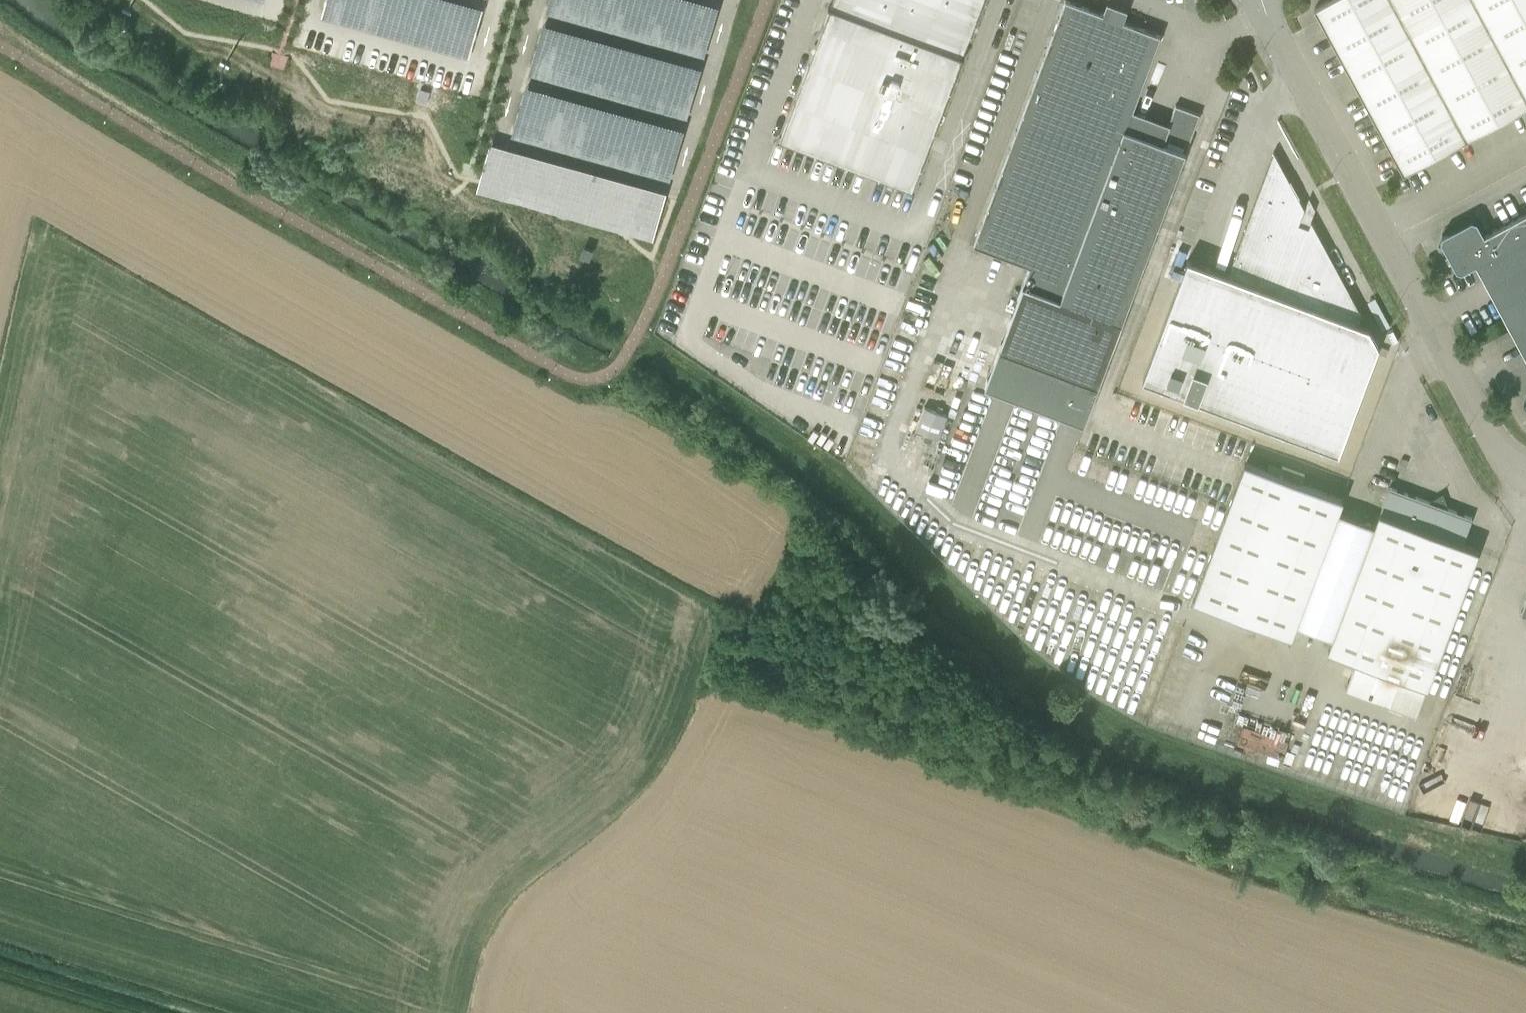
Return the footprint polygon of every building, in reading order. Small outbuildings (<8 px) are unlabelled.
[(468,54),(481,3),(468,0),(323,0),(319,17),(468,54)] [(780,140),(912,190),(984,0),(833,0),(780,140)] [(1067,0),(1065,0),(973,245),(1029,266),(985,386),(1084,423),(1191,137),(1166,128),(1161,142),(1126,130),(1161,35),(1067,0)] [(1525,107),(1525,0),(1330,0),(1315,8),(1404,173),(1525,107)] [(1305,208),(1274,151),(1234,257),(1254,265),(1248,283),(1188,260),(1143,380),(1338,453),(1379,345),(1370,328),(1358,324),(1361,316),(1364,317),(1311,220),(1308,227),(1299,224),(1305,208)] [(1485,235),(1477,221),(1472,220),(1442,235),(1440,241),(1456,270),(1462,272),(1476,264),(1525,357),(1525,213),(1485,235)] [(1149,309),(1123,377),(1136,382),(1162,314),(1149,309)] [(936,436),(945,413),(922,404),(913,427),(936,436)] [(1193,602),(1291,638),(1296,625),(1332,526),(1342,500),(1244,463),(1228,506),(1193,602)] [(1345,689),(1417,715),(1478,550),(1462,544),(1472,517),(1389,487),(1369,539),(1332,526),(1296,625),(1333,638),(1328,652),(1355,662),(1345,689)]
